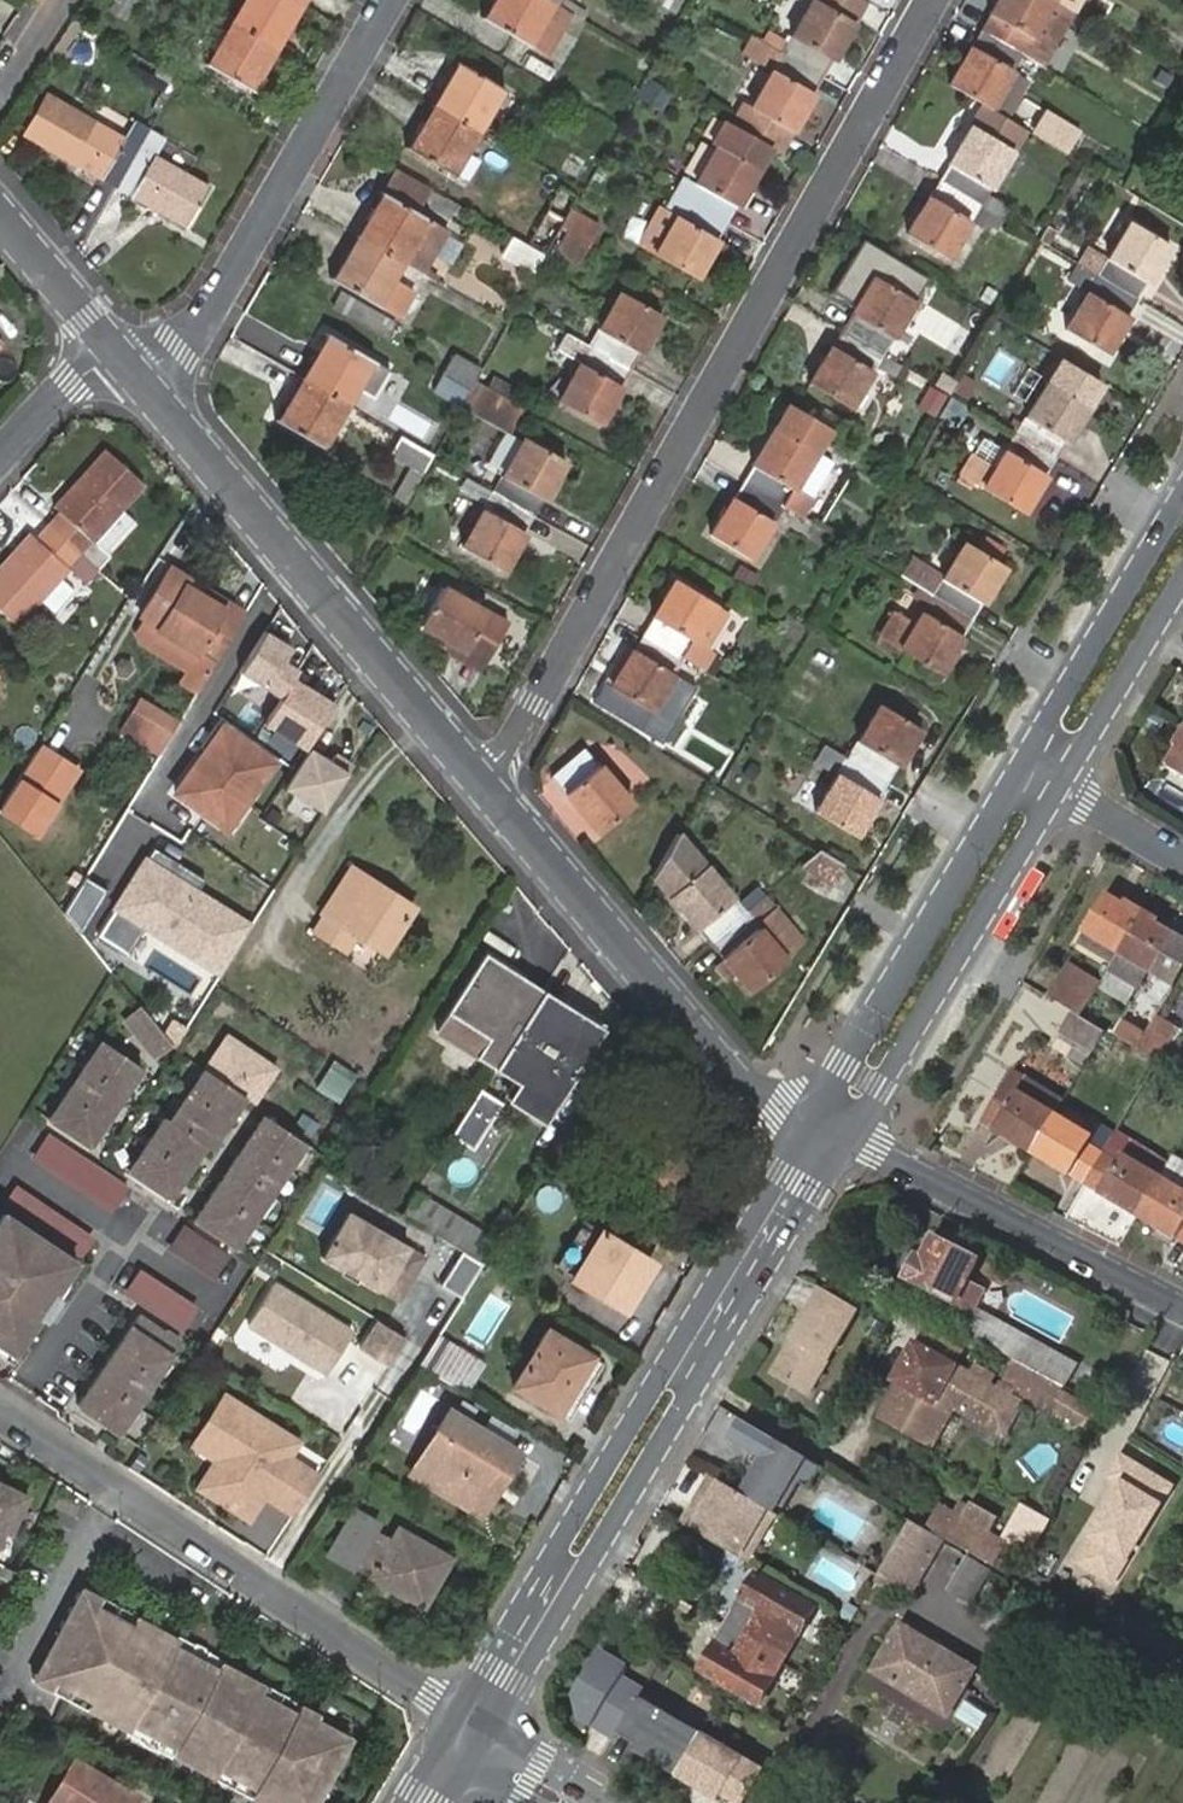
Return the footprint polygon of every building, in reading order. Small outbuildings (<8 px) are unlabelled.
[(229,19),(277,48),(301,8),(288,0),(240,0),(229,19)] [(546,0),(495,0),(484,20),(546,58),(564,29),(544,18),(553,4),(546,0)] [(823,79),(865,4),(859,0),(814,0),(782,55),(823,79)] [(1052,0),(997,0),(979,32),(1020,56),(1031,61),(1041,68),(1073,12),(1052,0)] [(564,29),(571,15),(553,4),(544,18),(564,29)] [(277,48),(229,19),(202,63),(251,92),(277,48)] [(1020,56),(979,32),(949,87),(983,107),(989,110),(1011,71),(1020,56)] [(781,154),(823,79),(782,55),(757,40),(751,51),(755,53),(752,59),(773,71),(752,108),(744,104),(732,125),(781,154)] [(458,66),(433,108),(479,133),(503,91),(458,66)] [(1031,83),(1011,71),(989,110),(1008,121),(1031,83)] [(661,109),(672,89),(648,76),(637,95),(661,109)] [(116,188),(148,133),(134,125),(125,141),(50,97),(28,135),(116,188)] [(983,107),(972,126),(1014,153),(1026,132),(1008,121),(989,110),(983,107)] [(479,133),(433,108),(409,148),(455,175),(479,133)] [(972,126),(938,183),(981,207),(1014,153),(972,126)] [(164,142),(148,133),(116,188),(186,230),(209,190),(155,159),(164,142)] [(685,202),(727,225),(758,170),(716,146),(685,202)] [(399,167),(391,181),(423,199),(431,185),(399,167)] [(981,207),(938,183),(907,235),(949,259),(973,220),(990,231),(998,218),(981,207)] [(383,195),(360,236),(406,262),(424,271),(448,232),(383,195)] [(685,202),(678,197),(669,214),(676,218),(685,202)] [(717,242),(727,225),(685,202),(676,218),(669,214),(661,209),(640,247),(696,278),(706,260),(717,242)] [(530,242),(548,252),(558,234),(566,220),(548,210),(530,242)] [(598,231),(569,215),(566,220),(558,234),(566,238),(581,247),(587,250),(598,231)] [(1098,276),(1140,301),(1172,246),(1130,222),(1098,276)] [(406,262),(360,236),(335,278),(399,313),(412,292),(393,282),(406,262)] [(543,256),(511,238),(501,254),(533,273),(543,256)] [(580,264),(587,250),(581,247),(566,238),(559,252),(580,264)] [(717,242),(706,260),(713,265),(725,246),(717,242)] [(832,294),(856,308),(874,278),(850,264),(832,294)] [(1098,276),(1079,265),(1069,282),(1089,293),(1067,330),(1109,353),(1140,301),(1098,276)] [(852,315),(841,332),(883,358),(915,303),(874,278),(856,308),(860,310),(856,318),(852,315)] [(589,347),(631,370),(662,317),(619,293),(589,347)] [(883,358),(841,332),(810,384),(852,411),(875,370),(895,382),(902,369),(883,358)] [(600,424),(631,370),(589,347),(564,334),(556,351),(579,363),(558,400),(600,424)] [(329,337),(304,379),(349,405),(359,391),(373,399),(388,372),(329,337)] [(453,357),(443,375),(470,390),(474,383),(481,372),(453,357)] [(1030,408),(1014,436),(1056,461),(1101,385),(1058,360),(1045,382),(1030,408)] [(1030,408),(1045,382),(1026,370),(1010,396),(1030,408)] [(470,390),(443,375),(433,393),(460,407),(470,390)] [(493,377),(486,389),(513,405),(521,393),(493,377)] [(349,405),(304,379),(278,422),(323,447),(349,405)] [(509,434),(522,409),(513,405),(486,389),(474,383),(470,390),(460,407),(509,434)] [(967,406),(948,396),(936,415),(955,427),(967,406)] [(791,406),(744,483),(784,507),(831,430),(791,406)] [(423,475),(434,454),(402,436),(390,455),(423,475)] [(1056,461),(1014,436),(1007,448),(998,464),(976,452),(962,475),(1025,512),(1056,461)] [(986,436),(976,452),(998,464),(1007,448),(986,436)] [(492,493),(536,517),(567,463),(523,439),(492,493)] [(51,525),(98,568),(110,555),(106,551),(93,539),(120,510),(143,484),(107,451),(56,507),(61,513),(51,525)] [(784,507),(744,483),(709,539),(750,563),(784,507)] [(504,572),(536,517),(492,493),(479,486),(470,502),(483,509),(461,548),(504,572)] [(93,539),(106,551),(133,520),(120,510),(93,539)] [(98,568),(51,525),(37,539),(32,534),(0,569),(0,608),(17,623),(70,568),(85,581),(98,568)] [(987,539),(980,551),(999,563),(1006,551),(987,539)] [(930,572),(920,589),(934,597),(974,622),(1007,568),(999,563),(980,551),(967,543),(943,582),(930,572)] [(182,555),(165,544),(149,569),(167,581),(174,568),(182,555)] [(174,568),(167,581),(146,616),(162,626),(161,630),(198,653),(201,649),(217,662),(247,613),(219,596),(214,603),(188,586),(191,579),(174,568)] [(55,609),(74,590),(63,579),(44,599),(55,609)] [(214,603),(219,596),(191,579),(188,586),(214,603)] [(676,584),(645,636),(685,660),(716,608),(676,584)] [(442,587),(420,625),(481,662),(504,622),(442,587)] [(974,622),(934,597),(917,624),(897,612),(881,638),(941,675),(974,622)] [(685,660),(708,673),(718,656),(710,651),(732,618),(716,608),(685,660)] [(162,626),(146,616),(137,631),(140,641),(186,672),(179,683),(198,694),(217,662),(201,649),(198,653),(161,630),(162,626)] [(291,648),(265,632),(240,672),(281,697),(293,678),(298,670),(283,661),(291,648)] [(685,660),(645,636),(612,690),(652,714),(685,660)] [(334,704),(293,678),(281,697),(265,723),(306,748),(334,704)] [(849,759),(888,783),(919,730),(880,706),(849,759)] [(119,732),(159,757),(172,737),(132,711),(119,732)] [(277,757),(227,722),(177,793),(227,828),(277,757)] [(1176,749),(1180,752),(1169,770),(1182,778),(1182,737),(1176,749)] [(849,759),(826,745),(815,764),(838,777),(817,814),(856,838),(888,783),(849,759)] [(327,760),(311,750),(288,788),(325,810),(354,764),(333,752),(327,760)] [(588,752),(551,781),(597,836),(632,808),(588,752)] [(658,880),(713,947),(749,916),(684,835),(658,880)] [(850,865),(826,851),(808,866),(836,885),(850,865)] [(140,931),(221,979),(254,924),(142,858),(98,932),(129,950),(140,931)] [(353,866),(324,912),(327,913),(317,930),(348,951),(359,935),(385,953),(411,913),(386,897),(390,890),(353,866)] [(104,891),(86,880),(68,910),(81,927),(104,891)] [(386,897),(411,913),(415,907),(390,890),(386,897)] [(1119,955),(1144,914),(1126,903),(1123,908),(1106,897),(1085,933),(1119,955)] [(1161,924),(1144,914),(1119,955),(1109,972),(1139,990),(1150,973),(1154,976),(1176,938),(1159,928),(1161,924)] [(749,916),(713,947),(724,961),(733,971),(751,993),(787,964),(785,962),(807,944),(789,923),(768,940),(749,916)] [(496,1067),(544,992),(483,956),(439,1030),(496,1067)] [(733,971),(724,961),(719,965),(727,975),(733,971)] [(1062,979),(1050,1000),(1075,1015),(1081,1018),(1093,998),(1062,979)] [(602,1029),(544,992),(496,1067),(520,1082),(556,1104),(602,1029)] [(1157,1021),(1164,1010),(1142,997),(1115,1039),(1139,1053),(1157,1021)] [(126,1019),(158,1059),(174,1046),(142,1007),(126,1019)] [(1092,1056),(1105,1033),(1081,1018),(1075,1015),(1061,1037),(1092,1056)] [(1139,1053),(1155,1063),(1175,1030),(1157,1021),(1139,1053)] [(279,1069),(228,1036),(171,1123),(166,1120),(132,1172),(172,1198),(206,1147),(212,1151),(246,1097),(256,1104),(279,1069)] [(1084,1069),(1092,1056),(1061,1037),(1053,1051),(1084,1069)] [(92,1147),(145,1068),(103,1041),(50,1120),(92,1147)] [(316,1092),(343,1103),(357,1069),(330,1058),(316,1092)] [(1055,1118),(1065,1101),(1013,1072),(999,1096),(1012,1105),(1017,1095),(1055,1118)] [(545,1123),(556,1104),(520,1082),(510,1099),(545,1123)] [(481,1090),(453,1135),(468,1146),(465,1151),(483,1162),(502,1131),(491,1122),(503,1104),(481,1090)] [(982,1125),(1033,1154),(1055,1118),(1017,1095),(1012,1105),(999,1096),(982,1125)] [(239,1248),(308,1143),(267,1116),(198,1221),(239,1248)] [(1055,1118),(1033,1154),(1086,1186),(1107,1150),(1055,1118)] [(35,1155),(114,1209),(131,1184),(52,1131),(35,1155)] [(1107,1150),(1086,1186),(1137,1217),(1159,1181),(1169,1164),(1118,1133),(1107,1150)] [(1173,1156),(1169,1164),(1159,1181),(1182,1195),(1182,1162),(1173,1156)] [(3,1205),(81,1258),(98,1234),(20,1181),(3,1205)] [(1137,1217),(1182,1244),(1182,1195),(1159,1181),(1137,1217)] [(417,1190),(403,1214),(464,1251),(443,1286),(462,1297),(498,1239),(417,1190)] [(427,1257),(350,1211),(323,1255),(383,1291),(396,1271),(413,1281),(427,1257)] [(75,1260),(2,1212),(0,1215),(0,1353),(10,1359),(75,1260)] [(160,1242),(209,1276),(225,1252),(176,1218),(160,1242)] [(649,1260),(603,1232),(576,1277),(629,1310),(641,1289),(636,1286),(649,1260)] [(934,1240),(922,1260),(917,1257),(914,1256),(908,1256),(902,1260),(900,1267),(901,1274),(906,1281),(971,1311),(982,1293),(966,1285),(977,1261),(934,1240)] [(125,1292),(175,1326),(191,1302),(142,1268),(125,1292)] [(396,1271),(383,1291),(400,1302),(413,1281),(396,1271)] [(273,1282),(248,1323),(317,1365),(333,1361),(352,1332),(273,1282)] [(825,1291),(793,1345),(829,1365),(861,1311),(825,1291)] [(167,1332),(141,1315),(81,1406),(122,1432),(182,1340),(168,1331),(167,1332)] [(978,1315),(966,1337),(1047,1381),(1059,1360),(1060,1357),(978,1315)] [(408,1337),(381,1320),(363,1348),(390,1365),(408,1337)] [(548,1330),(516,1384),(560,1413),(585,1373),(596,1379),(604,1363),(548,1330)] [(439,1334),(420,1364),(467,1392),(485,1362),(439,1334)] [(1001,1392),(958,1367),(954,1365),(961,1353),(928,1334),(920,1348),(915,1345),(895,1384),(897,1386),(890,1399),(941,1427),(951,1408),(991,1431),(1015,1388),(1006,1384),(1001,1392)] [(793,1345),(775,1377),(810,1397),(829,1365),(793,1345)] [(1063,1389),(1074,1368),(1059,1360),(1047,1381),(1063,1389)] [(327,1372),(333,1361),(317,1365),(327,1372)] [(1017,1374),(1011,1384),(1031,1396),(1029,1398),(1051,1410),(1049,1413),(1067,1423),(1077,1405),(1017,1374)] [(227,1395),(196,1444),(232,1467),(226,1478),(228,1490),(244,1500),(240,1505),(254,1513),(266,1495),(297,1513),(321,1476),(290,1457),(300,1441),(227,1395)] [(941,1427),(890,1399),(879,1419),(930,1447),(941,1427)] [(452,1437),(428,1480),(476,1508),(500,1467),(508,1471),(519,1452),(452,1411),(440,1430),(452,1437)] [(745,1498),(774,1515),(794,1481),(801,1484),(801,1485),(811,1490),(823,1469),(745,1423),(734,1442),(767,1460),(745,1498)] [(414,1472),(428,1480),(452,1437),(440,1430),(414,1472)] [(1087,1539),(1073,1563),(1108,1584),(1164,1488),(1115,1459),(1103,1478),(1117,1486),(1086,1538),(1087,1539)] [(500,1467),(476,1508),(483,1513),(508,1471),(500,1467)] [(713,1479),(684,1529),(747,1564),(776,1516),(775,1516),(774,1515),(745,1498),(713,1479)] [(801,1485),(801,1484),(794,1481),(774,1515),(775,1516),(776,1516),(781,1519),(801,1485)] [(0,1482),(0,1540),(4,1531),(10,1534),(28,1495),(0,1482)] [(928,1530),(943,1539),(991,1567),(1003,1547),(1027,1561),(1050,1523),(1023,1507),(1002,1541),(990,1535),(998,1522),(972,1507),(964,1521),(942,1508),(928,1530)] [(358,1512),(334,1553),(355,1566),(357,1561),(372,1570),(370,1575),(424,1606),(452,1557),(398,1529),(393,1537),(376,1528),(379,1523),(358,1512)] [(913,1521),(879,1577),(898,1588),(902,1581),(914,1588),(943,1539),(928,1530),(913,1521)] [(733,1655),(719,1647),(717,1645),(701,1673),(759,1708),(816,1610),(758,1576),(741,1604),(745,1606),(758,1613),(733,1655)] [(30,1675),(264,1802),(269,1802),(270,1800),(275,1802),(315,1802),(350,1738),(315,1719),(317,1715),(79,1585),(30,1675)] [(852,1625),(860,1610),(851,1605),(842,1619),(852,1625)] [(745,1606),(719,1647),(733,1655),(758,1613),(745,1606)] [(902,1628),(875,1673),(948,1717),(976,1673),(902,1628)] [(618,1737),(640,1701),(644,1694),(622,1681),(629,1671),(601,1653),(575,1696),(580,1720),(614,1742),(618,1737)] [(966,1699),(958,1718),(984,1729),(992,1710),(966,1699)] [(701,1738),(640,1701),(618,1737),(637,1749),(634,1754),(676,1779),(701,1738)] [(762,1775),(701,1738),(676,1779),(714,1802),(718,1802),(721,1798),(728,1802),(745,1802),(762,1775)] [(51,1802),(132,1802),(135,1799),(75,1763),(51,1802)]
